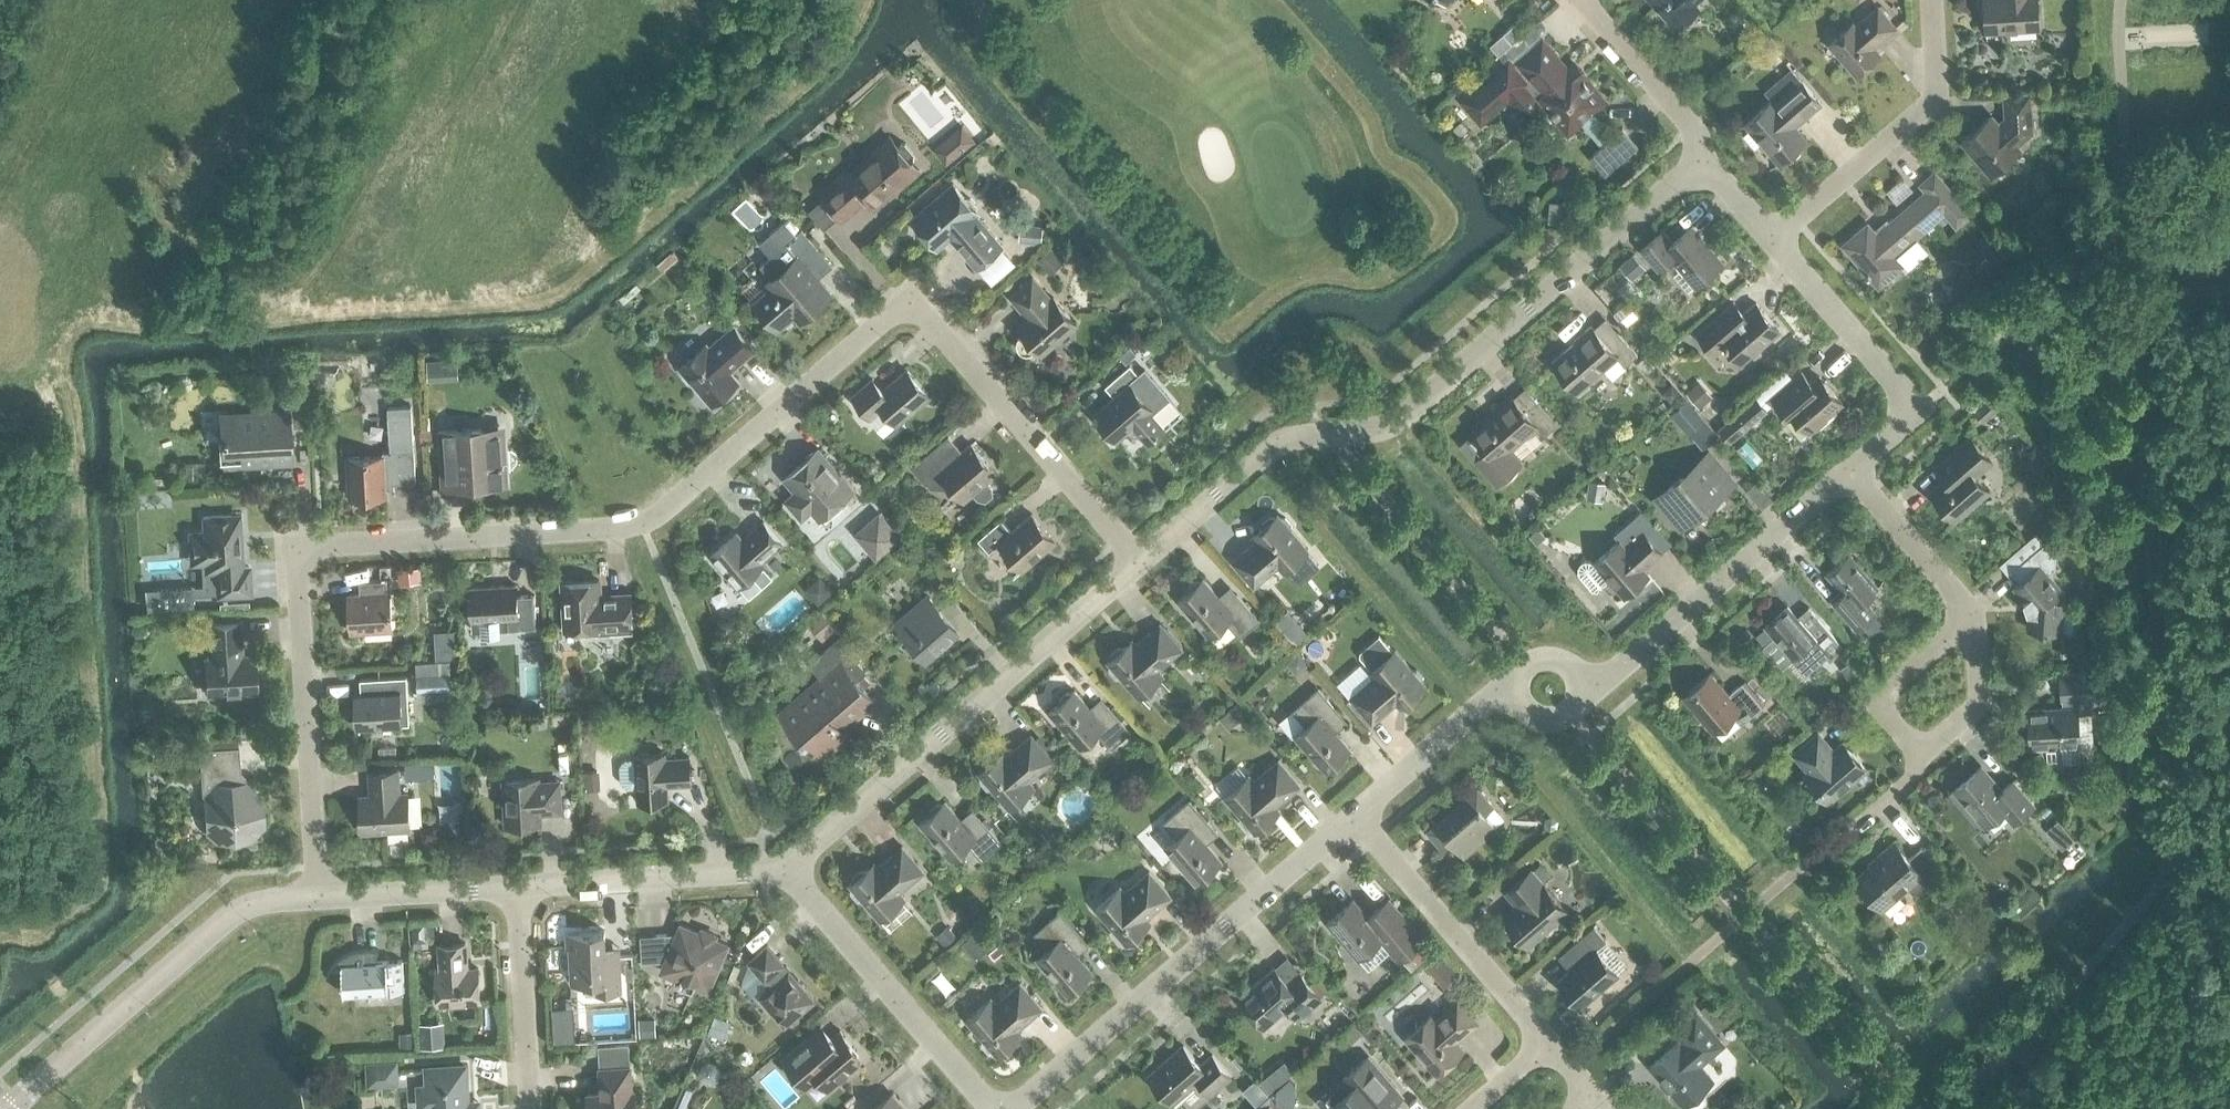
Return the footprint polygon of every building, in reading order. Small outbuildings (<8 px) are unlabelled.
[(1675,28),(1698,8),(1694,3),(1697,0),(1651,0),(1675,28)] [(2039,28),(2037,0),(1984,0),(1986,31),(2039,28)] [(1830,43),(1856,74),(1879,54),(1873,46),(1895,27),(1878,7),(1855,26),(1853,23),(1830,43)] [(1503,33),(1512,43),(1525,31),(1516,21),(1503,33)] [(1503,33),(1489,45),(1498,55),(1512,43),(1503,33)] [(1777,47),(1770,37),(1760,43),(1764,50),(1771,50),(1777,47)] [(1613,135),(1593,111),(1605,100),(1573,63),(1567,68),(1543,40),(1514,64),(1509,58),(1460,99),(1481,123),(1509,98),(1531,124),(1548,109),(1568,132),(1580,122),(1601,146),(1595,150),(1612,169),(1638,146),(1622,127),(1613,135)] [(1755,148),(1761,142),(1779,163),(1806,140),(1793,125),(1821,102),(1802,81),(1775,104),(1772,99),(1745,122),(1750,128),(1743,134),(1755,148)] [(2016,145),(2032,132),(2030,93),(2003,95),(2005,112),(2009,117),(1999,125),(1990,115),(1962,140),(1991,173),(2019,149),(2016,145)] [(962,123),(933,149),(948,167),(978,141),(962,123)] [(915,153),(905,143),(901,142),(883,158),(877,151),(873,150),(862,160),(862,164),(863,165),(850,176),(845,170),(819,193),(841,218),(866,197),(874,206),(894,189),(896,191),(920,171),(911,161),(914,158),(915,153)] [(1970,213),(1935,171),(1920,184),(1926,191),(1876,234),(1867,224),(1843,245),(1878,286),(1903,265),(1894,255),(1944,211),(1956,225),(1970,213)] [(950,236),(977,267),(1002,246),(975,215),(978,212),(976,209),(976,205),(970,198),(965,197),(953,183),(912,219),(914,221),(914,226),(920,233),(925,234),(937,248),(950,236)] [(1550,201),(1549,222),(1569,223),(1570,202),(1550,201)] [(1020,223),(1019,240),(1041,242),(1042,239),(1045,239),(1046,228),(1042,228),(1043,225),(1020,223)] [(1696,284),(1716,267),(1721,262),(1690,226),(1672,242),(1662,230),(1641,249),(1659,270),(1673,257),(1696,284)] [(800,321),(831,294),(810,269),(825,256),(802,229),(786,243),(797,256),(766,283),(771,288),(754,302),(772,324),(789,310),(800,321)] [(1982,263),(1990,273),(2009,257),(1993,238),(1984,246),(1992,255),(1982,263)] [(1051,247),(1040,257),(1048,267),(1059,257),(1051,247)] [(1041,353),(1076,323),(1053,297),(1051,299),(1032,277),(1011,296),(1029,317),(1018,327),(1022,332),(1020,334),(1017,337),(1016,341),(1016,344),(1017,348),(1020,351),(1023,353),(1027,354),(1031,353),(1034,351),(1037,348),(1041,353)] [(715,284),(705,292),(715,304),(725,295),(715,284)] [(1742,363),(1780,330),(1756,302),(1737,319),(1727,307),(1697,333),(1714,353),(1725,344),(1742,363)] [(1617,357),(1624,366),(1637,355),(1617,331),(1605,341),(1591,325),(1574,340),(1575,341),(1552,362),(1577,391),(1617,357)] [(706,344),(679,367),(683,372),(682,375),(688,382),(692,381),(711,404),(727,390),(730,390),(735,386),(735,383),(738,381),(729,370),(754,349),(733,326),(709,347),(706,344)] [(1129,346),(1119,355),(1125,362),(1136,353),(1129,346)] [(440,359),(427,359),(427,373),(440,373),(440,359)] [(1164,427),(1150,411),(1152,409),(1130,383),(1139,375),(1130,364),(1105,386),(1114,396),(1094,413),(1117,440),(1125,433),(1140,434),(1147,442),(1164,427)] [(882,408),(896,424),(929,395),(915,378),(916,376),(907,366),(900,372),(902,374),(883,391),(872,378),(851,396),(870,418),(882,408)] [(1834,410),(1842,403),(1819,376),(1811,383),(1802,372),(1772,397),(1782,409),(1786,406),(1809,432),(1817,424),(1820,428),(1837,413),(1834,410)] [(1699,381),(1686,393),(1699,407),(1713,396),(1699,381)] [(1672,382),(1661,392),(1671,402),(1681,393),(1672,382)] [(1536,400),(1524,411),(1511,395),(1494,409),(1495,411),(1471,431),(1474,434),(1463,444),(1497,483),(1521,462),(1510,449),(1537,426),(1544,435),(1557,424),(1536,400)] [(1989,397),(1974,410),(1983,421),(1999,407),(1989,397)] [(394,482),(415,481),(411,405),(387,407),(390,451),(382,451),(382,455),(347,458),(350,497),(386,495),(385,483),(394,482)] [(272,461),(289,460),(286,412),(253,414),(254,421),(222,423),(223,434),(221,434),(221,439),(223,439),(225,464),(257,462),(257,458),(272,457),(272,461)] [(1704,422),(1690,436),(1703,451),(1718,438),(1704,422)] [(499,432),(487,433),(480,427),(439,430),(442,487),(464,486),(464,479),(479,478),(487,485),(501,484),(508,475),(508,467),(513,467),(517,462),(516,452),(511,448),(507,448),(506,440),(499,432)] [(1987,489),(1975,475),(1991,460),(1970,437),(1942,461),(1952,473),(1931,492),(1954,518),(1987,489)] [(939,472),(964,501),(991,477),(984,469),(989,464),(971,443),(939,470),(928,458),(918,468),(929,481),(939,472)] [(811,508),(819,518),(853,489),(818,449),(785,478),(796,491),(786,499),(801,517),(811,508)] [(1691,514),(1730,481),(1707,455),(1696,465),(1692,461),(1681,470),(1685,474),(1657,498),(1659,501),(1660,504),(1664,508),(1666,509),(1678,522),(1690,512),(1691,514)] [(1591,457),(1584,463),(1591,471),(1598,464),(1591,457)] [(865,465),(865,471),(870,475),(876,475),(880,471),(880,465),(876,461),(870,461),(865,465)] [(1590,481),(1587,498),(1603,501),(1606,483),(1590,481)] [(239,523),(242,523),(241,511),(230,512),(230,515),(203,516),(204,531),(199,531),(194,534),(191,538),(190,543),(190,552),(192,557),(196,560),(201,562),(216,561),(218,595),(250,593),(249,566),(242,567),(241,543),(238,543),(237,531),(240,531),(239,523)] [(999,543),(1022,570),(1056,541),(1032,513),(1012,531),(1001,519),(978,539),(989,552),(999,543)] [(1232,561),(1254,586),(1278,566),(1283,571),(1294,561),(1302,570),(1313,560),(1306,551),(1308,549),(1291,530),(1292,525),(1285,517),(1280,516),(1278,514),(1275,516),(1270,516),(1262,523),(1261,528),(1259,530),(1263,534),(1232,561)] [(736,532),(710,555),(738,587),(764,564),(761,561),(783,543),(763,521),(742,539),(736,532)] [(935,524),(932,529),(934,535),(939,538),(945,536),(948,531),(946,525),(941,522),(935,524)] [(1538,527),(1529,535),(1537,544),(1546,537),(1538,527)] [(1595,562),(1624,595),(1648,574),(1643,568),(1661,552),(1644,532),(1625,548),(1619,541),(1595,562)] [(2041,565),(2041,564),(2055,551),(2046,541),(2018,565),(2027,576),(2013,587),(2014,588),(2024,599),(2023,600),(2024,601),(2025,600),(2028,610),(2027,610),(2027,611),(2028,611),(2027,626),(2026,626),(2026,627),(2036,628),(2044,637),(2052,629),(2062,630),(2065,592),(2041,565)] [(1864,599),(1878,586),(1849,553),(1826,573),(1845,595),(1834,604),(1855,628),(1861,624),(1873,613),(1875,611),(1864,599)] [(420,566),(397,567),(398,580),(420,579),(420,566)] [(820,576),(805,589),(818,604),(833,592),(820,576)] [(1226,620),(1240,636),(1259,619),(1237,594),(1225,604),(1203,578),(1200,581),(1195,580),(1187,587),(1187,592),(1177,600),(1208,636),(1226,620)] [(359,581),(359,594),(348,595),(350,631),(392,629),(390,592),(387,593),(386,579),(359,581)] [(581,632),(584,635),(633,632),(631,600),(603,601),(600,598),(599,580),(562,582),(565,629),(581,628),(581,632)] [(499,629),(536,627),(534,595),(517,596),(516,585),(469,587),(472,631),(479,631),(480,637),(499,636),(499,629)] [(958,630),(949,619),(961,608),(955,600),(942,611),(930,597),(896,625),(925,658),(958,630)] [(1792,657),(1813,639),(1830,657),(1842,646),(1820,620),(1808,630),(1787,606),(1765,625),(1792,657)] [(822,611),(807,624),(822,641),(836,628),(822,611)] [(1873,613),(1861,624),(1868,633),(1881,622),(1873,613)] [(1292,614),(1282,623),(1292,636),(1302,627),(1292,614)] [(205,658),(207,694),(256,691),(254,655),(239,656),(239,648),(241,648),(239,620),(207,622),(209,658),(205,658)] [(1163,675),(1158,669),(1182,648),(1160,623),(1129,649),(1126,645),(1123,647),(1118,647),(1110,654),(1109,659),(1107,661),(1109,664),(1109,669),(1115,677),(1121,677),(1138,697),(1163,675)] [(1423,687),(1425,685),(1423,682),(1423,677),(1416,669),(1411,669),(1394,649),(1392,651),(1379,636),(1361,652),(1360,656),(1372,669),(1369,671),(1374,677),(1350,698),(1372,723),(1403,697),(1406,701),(1409,699),(1414,699),(1422,692),(1423,687)] [(826,682),(800,705),(795,700),(781,713),(805,740),(810,736),(824,753),(846,734),(838,724),(852,711),(856,715),(873,701),(855,679),(865,671),(837,639),(810,663),(826,682)] [(1298,654),(1287,662),(1296,673),(1307,664),(1298,654)] [(1854,657),(1841,668),(1853,682),(1866,671),(1854,657)] [(2091,712),(2090,697),(2101,696),(2099,672),(2060,674),(2061,698),(2062,698),(2062,707),(2028,710),(2030,744),(2040,743),(2041,765),(2062,764),(2061,745),(2080,744),(2078,713),(2091,712)] [(417,690),(439,689),(440,700),(451,699),(450,673),(416,674),(417,690)] [(1740,724),(1762,706),(1741,682),(1728,694),(1710,673),(1683,696),(1713,732),(1732,715),(1740,724)] [(360,679),(362,726),(409,723),(406,676),(360,679)] [(1306,725),(1294,736),(1325,771),(1334,763),(1339,763),(1347,757),(1348,752),(1350,749),(1328,724),(1340,713),(1318,688),(1293,710),(1306,725)] [(1097,732),(1110,748),(1129,731),(1107,706),(1096,716),(1074,690),(1071,692),(1066,692),(1058,699),(1058,704),(1048,712),(1079,748),(1097,732)] [(474,691),(465,692),(466,704),(475,704),(474,691)] [(1237,702),(1219,718),(1229,729),(1247,713),(1237,702)] [(546,714),(532,715),(533,728),(547,728),(546,714)] [(1865,768),(1843,742),(1834,750),(1818,731),(1793,753),(1809,771),(1806,775),(1818,790),(1823,786),(1832,797),(1865,768)] [(1034,786),(1029,781),(1053,760),(1031,734),(1000,761),(997,756),(994,759),(989,758),(981,765),(980,770),(978,773),(980,775),(980,781),(987,788),(992,789),(1009,808),(1034,786)] [(236,776),(240,772),(238,747),(199,749),(201,776),(206,781),(207,793),(204,796),(204,797),(206,831),(206,832),(216,841),(217,841),(251,838),(252,839),(264,825),(264,824),(262,797),(262,796),(245,781),(243,782),(236,776)] [(1494,748),(1486,756),(1490,761),(1498,753),(1494,748)] [(672,785),(691,784),(689,757),(665,758),(665,753),(634,755),(634,760),(626,761),(622,763),(619,768),(620,783),(623,787),(628,789),(636,789),(637,801),(668,799),(667,784),(672,783),(672,785)] [(1269,812),(1300,785),(1278,759),(1254,780),(1249,775),(1224,797),(1240,816),(1240,821),(1247,829),(1252,829),(1254,832),(1257,830),(1262,830),(1270,823),(1271,818),(1273,816),(1269,812)] [(1174,773),(1164,762),(1153,771),(1163,782),(1174,773)] [(2012,822),(2034,804),(2013,780),(2001,791),(1980,766),(1955,789),(1985,824),(2002,810),(2012,822)] [(409,828),(407,793),(399,793),(398,770),(369,771),(370,788),(372,788),(373,795),(360,796),(362,831),(409,828)] [(600,774),(583,774),(583,788),(600,788),(600,774)] [(539,812),(560,810),(558,782),(537,783),(537,778),(504,781),(507,825),(540,823),(539,812)] [(1451,842),(1462,855),(1497,826),(1485,813),(1492,806),(1477,789),(1428,831),(1444,849),(1451,842)] [(1218,868),(1219,863),(1221,861),(1199,835),(1211,825),(1189,800),(1164,821),(1177,837),(1165,847),(1196,883),(1205,875),(1210,875),(1218,868)] [(968,843),(981,859),(1000,843),(978,817),(967,827),(945,801),(942,804),(937,803),(929,810),(928,815),(919,823),(950,859),(968,843)] [(2057,820),(2050,827),(2066,845),(2074,839),(2057,820)] [(1913,893),(1941,869),(1922,847),(1908,859),(1894,842),(1880,854),(1883,858),(1857,880),(1882,908),(1907,886),(1913,893)] [(1040,845),(1031,853),(1039,862),(1048,853),(1040,845)] [(905,898),(900,892),(924,871),(902,846),(871,872),(867,868),(865,870),(860,870),(852,877),(851,882),(849,884),(851,887),(851,892),(858,900),(863,900),(879,920),(905,898)] [(1568,911),(1543,882),(1550,876),(1539,863),(1532,869),(1531,868),(1510,886),(1522,900),(1502,917),(1528,946),(1568,911)] [(1144,927),(1140,923),(1171,896),(1149,871),(1125,892),(1120,886),(1095,908),(1111,928),(1111,932),(1118,940),(1123,941),(1125,944),(1128,941),(1133,942),(1141,935),(1141,930),(1144,927)] [(1390,950),(1399,960),(1423,939),(1389,899),(1368,917),(1353,899),(1327,922),(1368,970),(1390,950)] [(1036,959),(1067,994),(1076,986),(1081,986),(1089,979),(1089,974),(1092,972),(1070,946),(1082,936),(1060,911),(1034,933),(1048,948),(1036,959)] [(947,925),(935,936),(944,945),(955,935),(947,925)] [(1557,980),(1580,1007),(1618,974),(1596,949),(1606,940),(1594,926),(1565,951),(1576,964),(1557,980)] [(980,927),(971,935),(978,943),(987,935),(980,927)] [(716,935),(701,929),(700,933),(689,929),(687,933),(653,935),(655,961),(666,960),(661,970),(680,979),(678,985),(692,991),(695,985),(708,990),(727,945),(714,939),(716,935)] [(592,987),(593,980),(606,980),(607,992),(622,991),(619,954),(606,955),(604,930),(566,932),(567,946),(570,946),(572,982),(574,982),(575,988),(592,987)] [(1423,939),(1399,960),(1409,972),(1433,950),(1423,939)] [(478,968),(467,969),(465,943),(439,944),(441,970),(435,971),(438,1003),(480,1001),(478,968)] [(788,972),(782,965),(783,964),(767,945),(749,961),(765,980),(766,978),(772,985),(760,996),(784,1024),(813,1000),(788,971),(788,972)] [(341,963),(343,994),(404,991),(402,960),(374,961),(373,949),(367,949),(361,949),(355,950),(350,952),(345,954),(341,957),(337,960),(341,963)] [(1438,954),(1426,965),(1433,974),(1446,963),(1438,954)] [(633,965),(625,966),(626,978),(633,978),(633,965)] [(1309,1010),(1322,998),(1301,975),(1289,985),(1274,967),(1239,998),(1264,1028),(1298,998),(1309,1010)] [(1915,987),(1925,999),(1932,993),(1922,981),(1915,987)] [(1011,1035),(1042,1008),(1020,983),(996,1003),(991,998),(966,1020),(982,1039),(982,1044),(989,1052),(994,1053),(996,1055),(999,1053),(1004,1053),(1012,1046),(1012,1041),(1015,1039),(1011,1035)] [(1712,998),(1701,1008),(1719,1029),(1731,1020),(1712,998)] [(1461,1035),(1476,1022),(1457,1000),(1436,1019),(1431,1014),(1405,1037),(1436,1073),(1463,1050),(1453,1039),(1460,1033),(1461,1035)] [(1712,1080),(1699,1064),(1723,1043),(1696,1012),(1690,1018),(1689,1036),(1680,1043),(1677,1040),(1649,1064),(1660,1077),(1662,1076),(1669,1085),(1668,1086),(1670,1088),(1670,1095),(1676,1102),(1682,1102),(1684,1105),(1712,1080)] [(714,1014),(707,1032),(723,1038),(730,1020),(714,1014)] [(655,1018),(639,1018),(639,1036),(655,1036),(655,1018)] [(436,1022),(420,1023),(421,1046),(437,1046),(436,1022)] [(858,1051),(840,1030),(816,1051),(805,1039),(782,1059),(793,1072),(805,1062),(829,1091),(860,1064),(853,1056),(858,1051)] [(413,1037),(400,1038),(400,1047),(413,1046),(413,1037)] [(1210,1094),(1231,1076),(1212,1054),(1200,1065),(1183,1045),(1148,1076),(1171,1103),(1194,1083),(1201,1083),(1210,1094)] [(1375,1094),(1389,1083),(1366,1057),(1317,1100),(1325,1108),(1388,1108),(1375,1094)] [(701,1064),(699,1071),(700,1078),(706,1082),(713,1082),(719,1078),(721,1072),(719,1065),(714,1061),(707,1060),(701,1064)] [(1260,1080),(1269,1091),(1288,1076),(1293,1071),(1284,1060),(1260,1080)] [(368,1064),(369,1083),(396,1081),(395,1062),(368,1064)] [(427,1086),(418,1087),(420,1107),(434,1106),(434,1108),(468,1108),(465,1065),(426,1068),(427,1086)] [(588,1094),(589,1108),(635,1108),(634,1091),(632,1091),(630,1066),(599,1068),(601,1093),(588,1094)] [(1288,1076),(1269,1091),(1269,1092),(1283,1108),(1290,1108),(1293,1106),(1295,1085),(1288,1076)] [(892,1094),(874,1108),(905,1108),(892,1094)]
